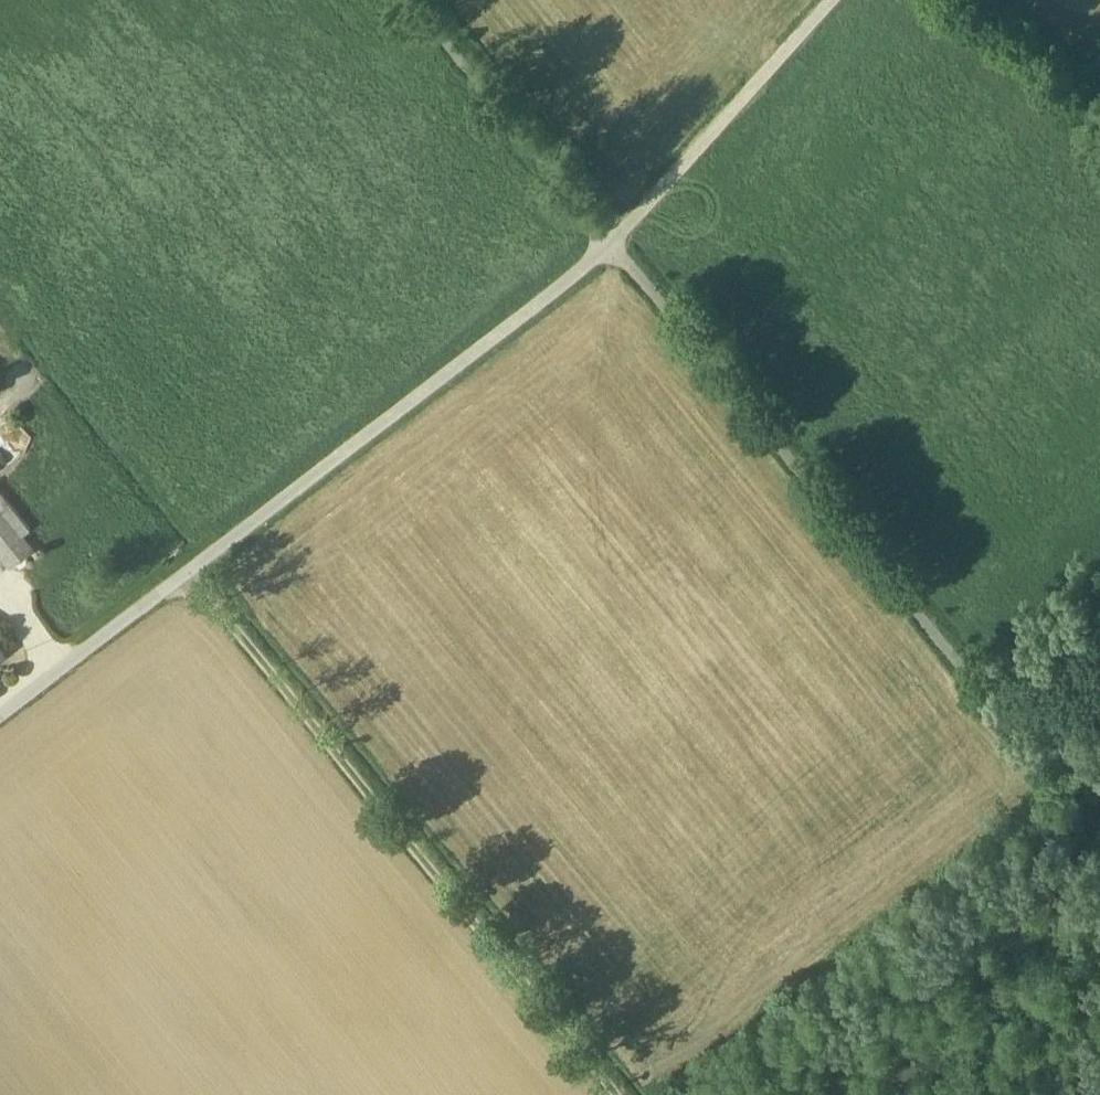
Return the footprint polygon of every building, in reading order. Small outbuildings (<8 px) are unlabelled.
[(24,537),(32,531),(0,490),(0,507),(24,537)] [(0,507),(0,552),(10,565),(33,548),(24,537),(0,507)] [(40,558),(33,548),(10,565),(18,575),(40,558)]
